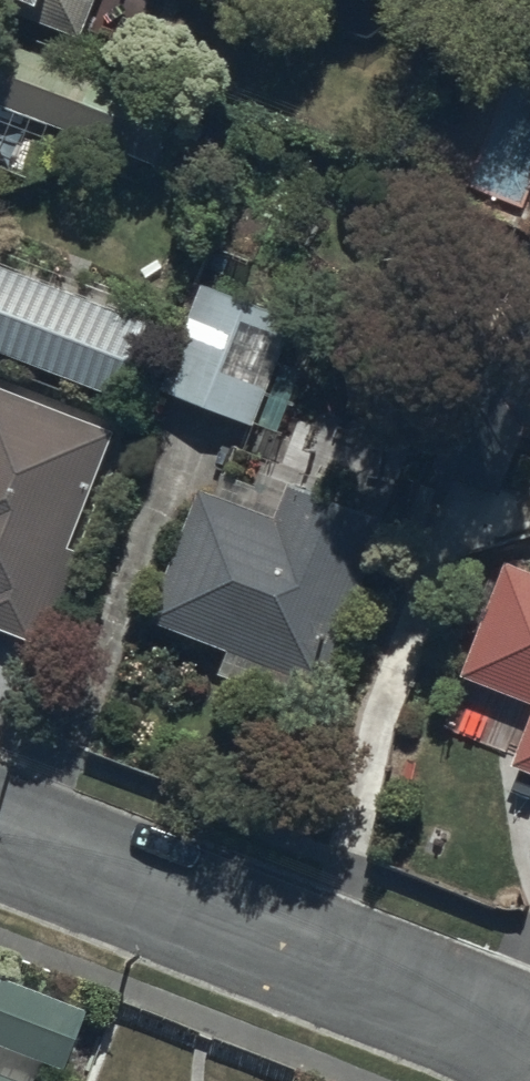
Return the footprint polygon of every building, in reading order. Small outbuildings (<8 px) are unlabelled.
[(79,32),(92,0),(2,0),(79,32)] [(0,38),(0,101),(155,160),(177,104),(1,36),(0,38)] [(121,396),(151,316),(0,259),(0,351),(121,396)] [(254,420),(295,318),(204,282),(164,384),(254,420)] [(434,466),(504,490),(527,422),(529,423),(529,317),(489,303),(434,466)] [(118,429),(0,380),(0,625),(49,646),(87,552),(70,545),(118,429)] [(216,489),(206,485),(152,615),(229,647),(217,676),(297,710),(312,674),(325,680),(393,516),(263,463),(255,481),(225,468),(216,489)] [(508,560),(461,669),(529,699),(529,569),(508,560)] [(509,755),(529,764),(529,707),(509,755)] [(83,1012),(0,980),(0,1047),(60,1070),(83,1012)] [(0,1071),(0,1080),(29,1080),(0,1071)]
